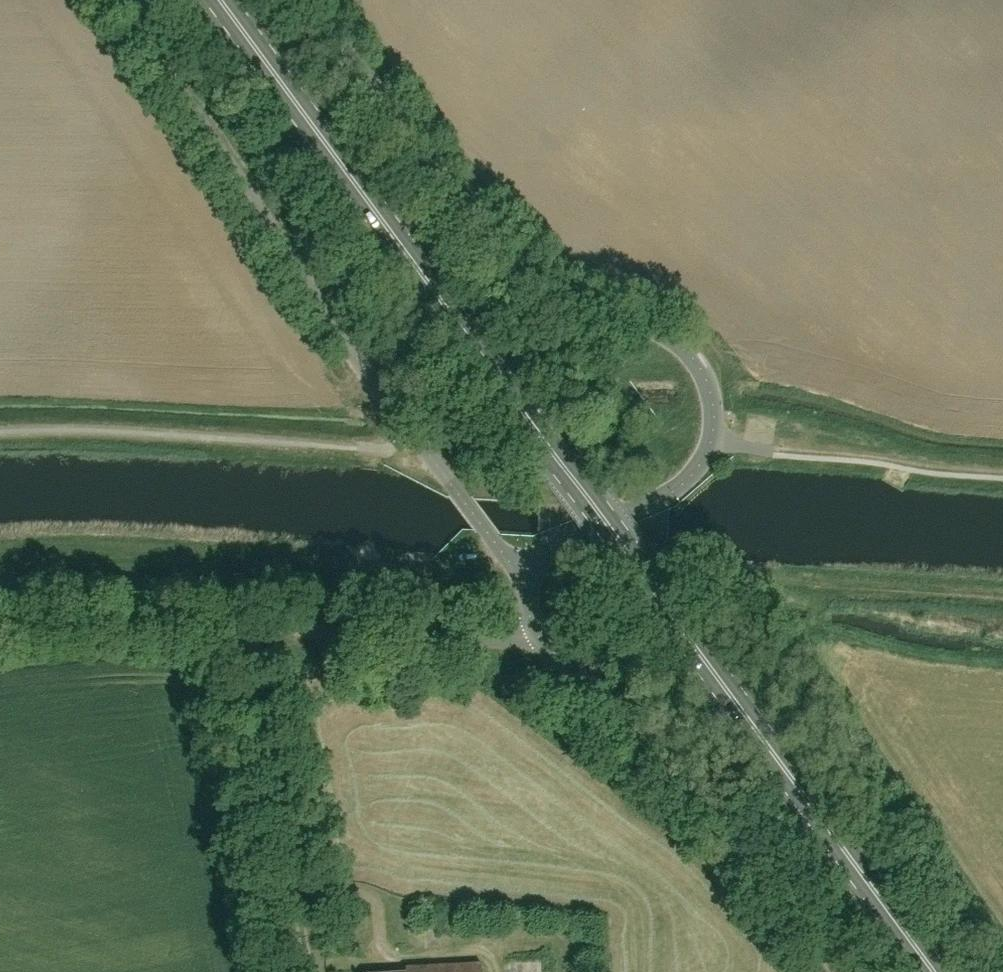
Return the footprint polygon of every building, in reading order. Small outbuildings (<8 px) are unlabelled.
[(482,962),(405,967),(406,971),(482,971),(482,962)]
